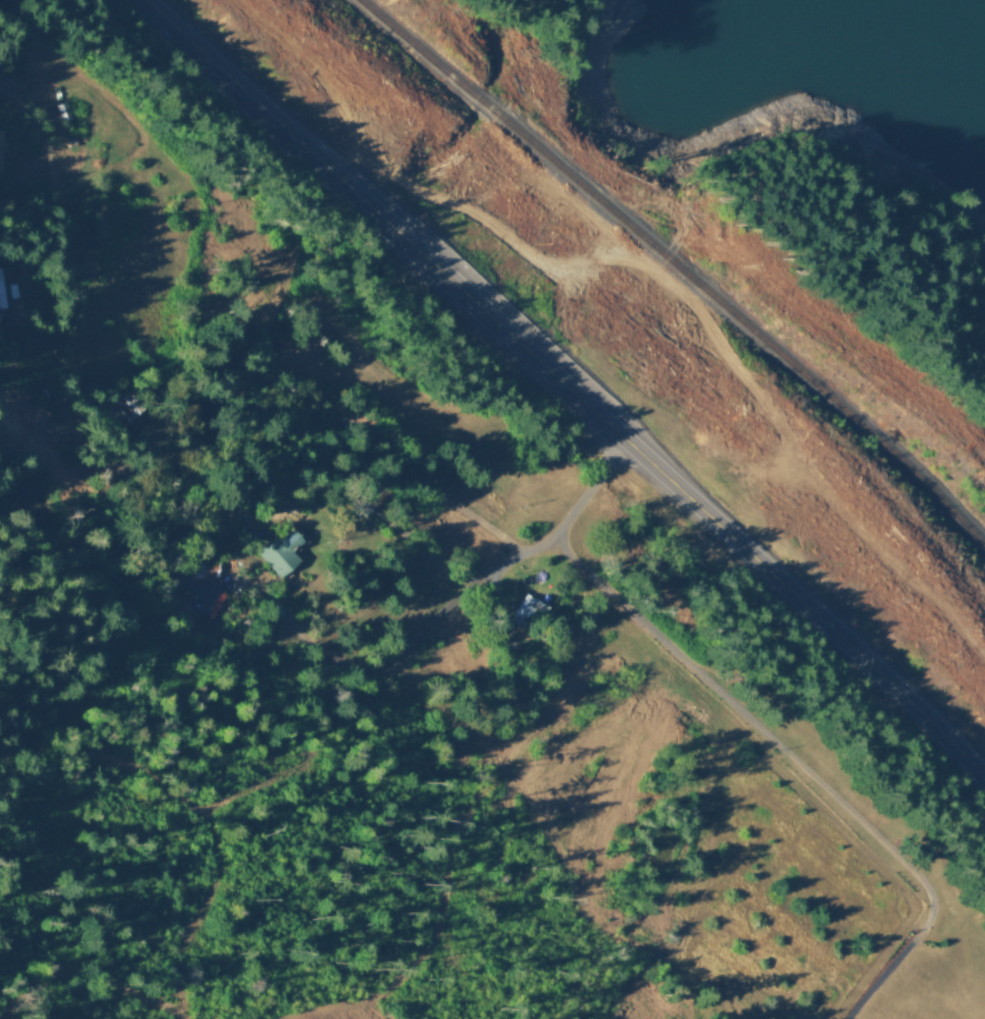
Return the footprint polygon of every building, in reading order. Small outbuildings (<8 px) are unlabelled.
[(303,537),(291,526),(281,537),(276,531),(256,552),(281,576),(299,556),(292,549),(303,537)] [(194,559),(194,575),(217,576),(217,559),(194,559)] [(528,629),(544,601),(525,591),(509,618),(528,629)]
